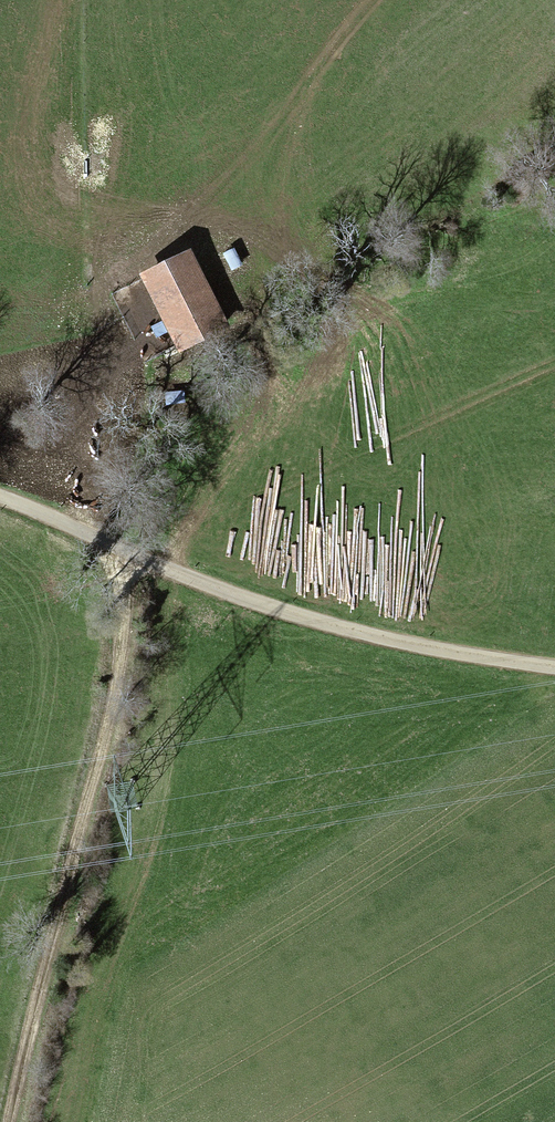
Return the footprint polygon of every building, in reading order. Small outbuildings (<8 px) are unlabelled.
[(195,250),(141,276),(178,352),(232,326),(195,250)]
